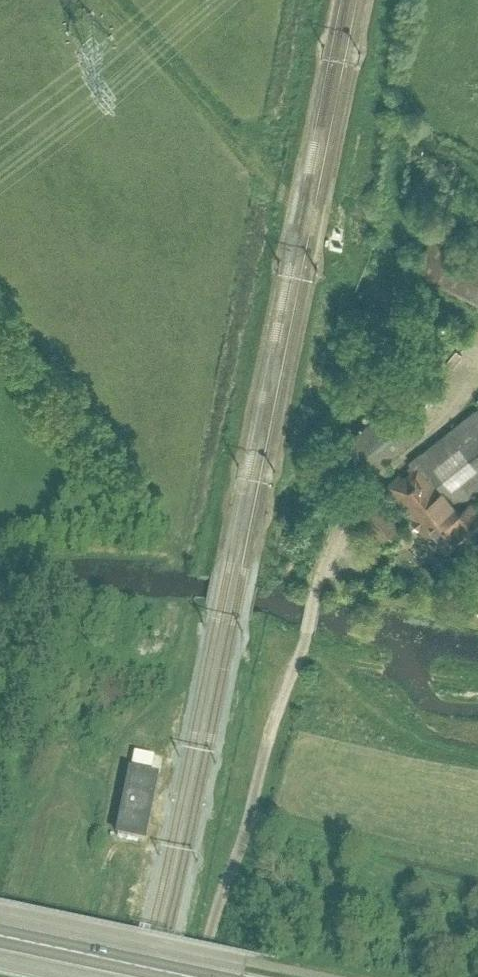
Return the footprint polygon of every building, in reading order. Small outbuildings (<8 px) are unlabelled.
[(477,326),(477,254),(433,231),(414,269),(442,283),(431,305),(477,328),(477,326)] [(411,357),(383,331),(374,340),(403,366),(411,357)] [(362,476),(373,468),(424,426),(399,396),(337,446),(362,476)] [(419,457),(386,483),(429,538),(433,535),(444,550),(477,523),(477,506),(469,494),(477,487),(477,407),(418,455),(419,457)] [(362,513),(387,545),(405,530),(379,497),(362,513)] [(149,781),(153,760),(133,756),(129,777),(149,781)] [(142,845),(155,782),(149,781),(130,777),(117,840),(142,845)]
